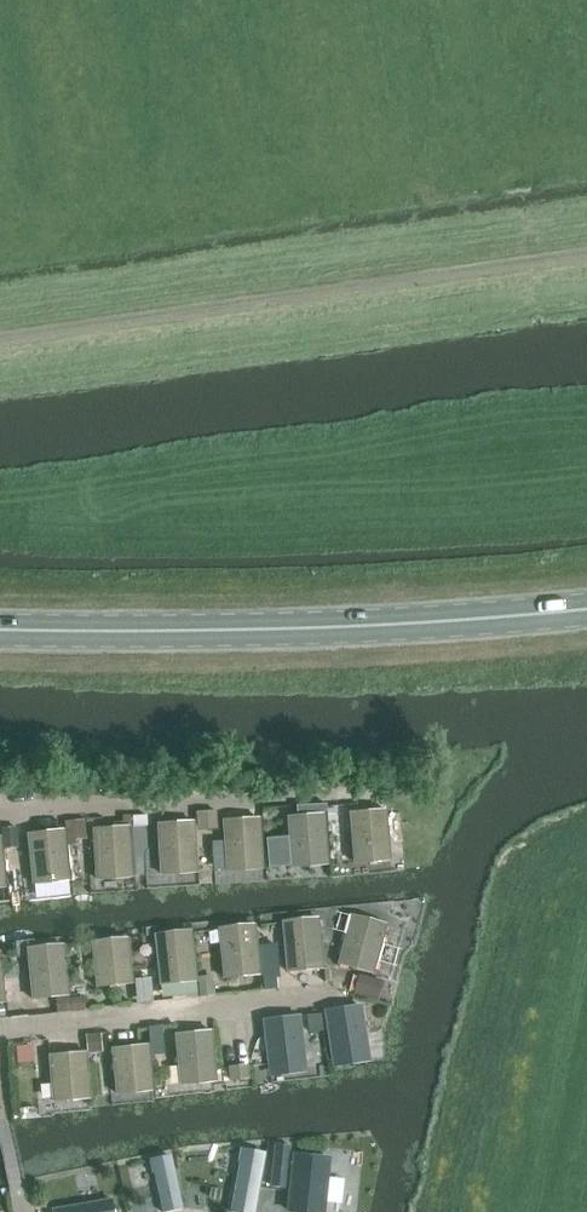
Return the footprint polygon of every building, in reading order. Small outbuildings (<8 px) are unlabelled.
[(386,810),(350,813),(354,862),(357,862),(361,863),(366,863),(370,861),(390,859),(386,810)] [(216,811),(197,812),(198,825),(217,824),(216,811)] [(325,864),(328,863),(324,814),(288,817),(292,866),(313,865),(317,866),(321,865),(325,864)] [(227,870),(248,868),(251,870),(256,869),(260,868),(263,867),(259,818),(223,821),(227,870)] [(84,820),(66,822),(68,846),(75,845),(74,834),(86,833),(84,820)] [(158,824),(161,873),(164,873),(168,874),(172,874),(176,872),(182,872),(186,873),(190,873),(194,871),(197,871),(194,822),(158,824)] [(16,827),(2,829),(3,840),(4,849),(18,847),(17,839),(16,827)] [(129,827),(114,828),(93,829),(97,878),(118,877),(122,878),(126,878),(130,876),(133,876),(129,827)] [(49,881),(54,881),(58,882),(62,881),(66,879),(69,879),(64,830),(28,834),(33,883),(36,883),(40,884),(45,883),(49,881)] [(374,973),(386,925),(383,924),(380,922),(376,921),(372,921),(351,916),(339,963),(374,973)] [(299,921),(298,921),(294,920),(290,920),(286,922),(283,922),(287,971),(324,968),(319,919),(316,919),(312,918),(307,918),(304,920),(299,921)] [(239,927),(219,929),(224,978),(260,974),(254,925),(251,926),(247,924),(243,925),(239,927)] [(176,933),(155,935),(160,984),(196,980),(191,932),(188,932),(184,931),(180,931),(176,933)] [(128,939),(125,940),(121,938),(117,939),(113,941),(92,943),(97,987),(133,983),(128,939)] [(28,949),(33,998),(69,995),(64,946),(60,946),(57,945),(52,945),(48,947),(28,949)] [(275,957),(261,958),(263,979),(277,978),(275,957)] [(360,976),(355,993),(369,997),(379,999),(383,982),(374,980),(360,976)] [(213,981),(199,982),(201,996),(214,994),(213,981)] [(149,988),(135,989),(137,1003),(150,1001),(149,988)] [(69,997),(58,998),(59,1013),(70,1012),(69,997)] [(83,998),(71,999),(73,1010),(84,1009),(83,998)] [(360,1006),(326,1011),(333,1058),(356,1055),(356,1056),(369,1054),(367,1040),(366,1041),(360,1006)] [(321,1013),(308,1015),(310,1032),(323,1030),(321,1013)] [(299,1016),(264,1020),(269,1068),(292,1065),(292,1066),(306,1065),(305,1051),(303,1051),(299,1016)] [(152,1055),(164,1054),(162,1037),(161,1027),(149,1028),(151,1042),(152,1055)] [(197,1082),(201,1082),(205,1083),(210,1082),(213,1080),(216,1080),(212,1031),(176,1035),(180,1084),(197,1082)] [(100,1034),(87,1035),(88,1053),(102,1051),(100,1034)] [(67,1037),(48,1039),(49,1051),(68,1049),(67,1037)] [(33,1044),(16,1046),(17,1063),(34,1062),(33,1044)] [(115,1071),(117,1093),(153,1089),(148,1046),(112,1049),(114,1063),(115,1071)] [(50,1059),(53,1100),(56,1100),(60,1101),(65,1101),(69,1099),(75,1098),(79,1100),(83,1099),(87,1097),(90,1097),(86,1053),(49,1056),(50,1059)] [(248,1066),(230,1067),(230,1068),(231,1080),(249,1078),(248,1066)] [(289,1155),(290,1146),(276,1144),(275,1154),(289,1155)] [(254,1153),(252,1150),(243,1149),(241,1150),(239,1159),(241,1162),(241,1163),(232,1211),(254,1211),(264,1155),(254,1153)] [(150,1162),(152,1171),(155,1172),(164,1211),(169,1211),(182,1209),(171,1157),(163,1159),(161,1157),(152,1159),(150,1162)] [(293,1162),(288,1211),(302,1211),(323,1211),(327,1176),(329,1174),(330,1166),(328,1164),(320,1163),(318,1165),(293,1162)] [(53,1211),(113,1211),(113,1210),(114,1208),(113,1200),(110,1199),(103,1200),(101,1202),(53,1211)]
